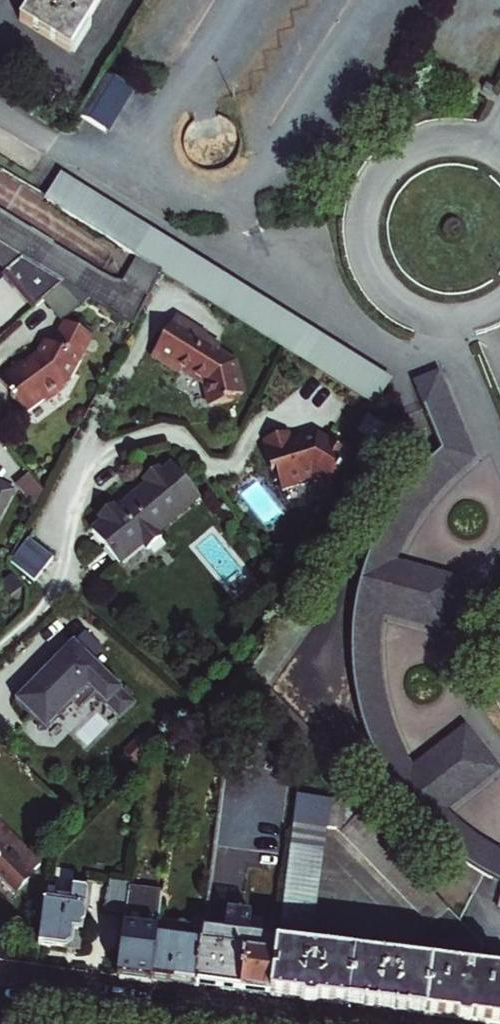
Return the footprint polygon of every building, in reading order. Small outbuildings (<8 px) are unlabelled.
[(12,29),(63,61),(101,0),(31,0),(12,29)] [(9,65),(0,59),(0,80),(9,65)] [(103,72),(77,115),(105,132),(131,89),(103,72)] [(140,252),(170,271),(290,349),(375,405),(388,385),(133,218),(134,216),(60,173),(48,193),(53,196),(52,199),(140,252)] [(23,255),(66,281),(121,314),(138,324),(170,271),(140,252),(126,277),(115,276),(0,207),(0,241),(23,255)] [(4,271),(35,308),(66,281),(23,255),(4,271)] [(209,342),(213,335),(183,315),(157,354),(186,373),(188,370),(209,383),(213,406),(237,401),(236,396),(244,395),(246,394),(240,362),(224,351),(209,342)] [(17,402),(94,336),(67,321),(54,345),(47,341),(39,355),(34,358),(32,365),(28,368),(25,365),(23,362),(0,380),(13,395),(11,396),(15,401),(16,400),(17,402)] [(209,342),(224,351),(228,345),(213,335),(209,342)] [(66,389),(65,387),(63,386),(67,379),(70,381),(94,336),(17,402),(24,410),(32,411),(46,399),(47,400),(49,403),(66,389)] [(34,358),(25,365),(28,368),(32,365),(34,358)] [(450,586),(384,568),(390,552),(398,536),(407,521),(416,507),(427,493),(439,480),(451,468),(464,457),(428,377),(411,385),(440,451),(428,462),(416,475),(406,487),(396,501),(387,516),(379,530),(372,546),(366,561),(361,578),(357,594),(354,611),(352,627),(351,644),(351,661),(353,678),(355,694),(374,690),(372,669),(371,647),(371,626),(374,605),(440,623),(450,586)] [(32,411),(24,410),(28,415),(47,400),(46,399),(32,411)] [(391,429),(377,421),(366,437),(380,446),(391,429)] [(331,441),(321,435),(294,443),(292,433),(268,440),(270,447),(267,448),(277,482),(281,481),(284,492),(297,488),(299,484),(313,480),(331,491),(347,466),(344,464),(354,449),(337,439),(334,443),(331,441)] [(344,464),(347,466),(357,451),(354,449),(344,464)] [(104,538),(129,516),(135,523),(147,513),(141,506),(167,483),(141,453),(134,460),(127,452),(112,465),(119,472),(101,489),(94,481),(79,494),(86,502),(78,508),(104,538)] [(29,474),(17,483),(27,495),(39,486),(29,474)] [(6,490),(0,500),(0,506),(9,489),(0,484),(0,487),(6,490)] [(44,549),(21,530),(2,553),(25,572),(44,549)] [(72,642),(15,700),(44,728),(73,700),(80,707),(94,692),(120,717),(134,702),(72,642)] [(377,702),(374,690),(355,694),(358,707),(377,702)] [(358,707),(362,721),(366,734),(371,747),(377,760),(383,772),(390,785),(398,796),(406,808),(415,818),(424,829),(434,839),(445,848),(456,857),(467,865),(479,872),(492,879),(499,863),(499,861),(482,850),(465,838),(448,825),(433,809),(487,769),(464,739),(410,780),(400,762),(390,742),(383,723),(377,702),(358,707)] [(159,748),(148,735),(120,759),(131,772),(159,748)] [(341,800),(295,794),(277,940),(277,941),(309,945),(311,931),(325,825),(338,827),(354,813),(341,800)] [(487,951),(354,813),(338,827),(432,926),(446,928),(441,963),(485,969),(487,951)] [(8,902),(39,875),(0,829),(0,892),(8,902)] [(492,879),(499,883),(499,863),(492,879)] [(106,907),(125,910),(128,885),(129,878),(110,876),(106,907)] [(125,910),(117,975),(151,979),(158,917),(162,889),(128,885),(125,910)] [(68,901),(44,897),(38,945),(67,948),(69,936),(78,937),(82,910),(85,911),(87,891),(70,889),(68,901)] [(158,917),(151,979),(194,985),(200,939),(202,928),(191,926),(192,922),(158,917)] [(311,931),(309,945),(353,951),(354,943),(348,935),(311,931)] [(221,942),(200,939),(194,985),(239,990),(246,936),(222,933),(221,942)] [(246,936),(239,990),(270,994),(277,941),(277,940),(246,936)] [(270,994),(346,1004),(353,951),(309,945),(277,941),(270,994)] [(387,941),(385,955),(429,961),(430,948),(428,946),(387,941)] [(429,961),(385,955),(353,951),(346,1004),(427,1014),(435,962),(429,961)] [(441,963),(435,962),(427,1014),(499,1023),(499,972),(499,970),(485,969),(441,963)]
